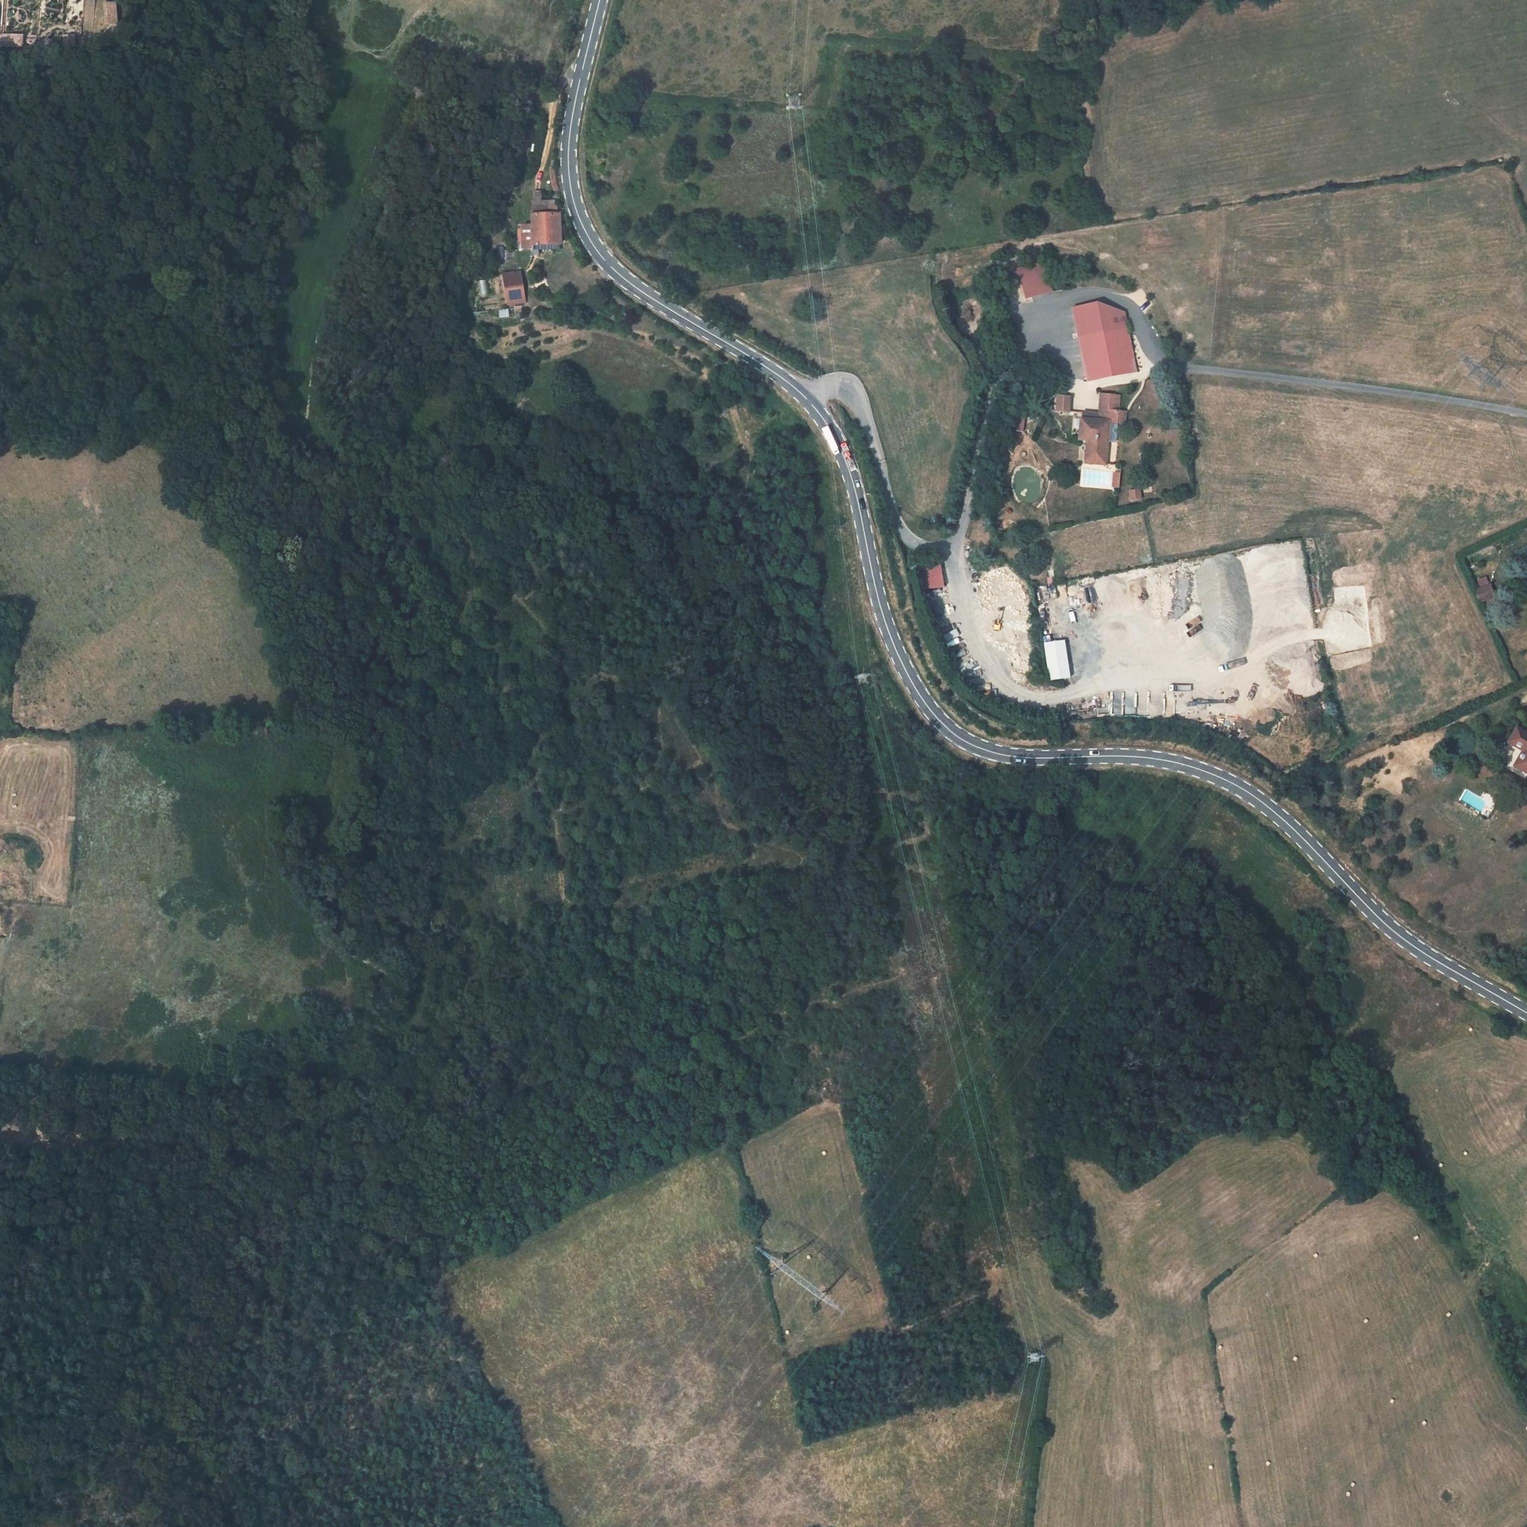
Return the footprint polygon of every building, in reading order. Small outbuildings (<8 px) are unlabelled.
[(85,11),(93,11),(93,0),(86,0),(85,11)] [(116,1),(106,2),(108,23),(117,23),(116,1)] [(22,38),(0,37),(0,47),(22,48),(22,38)] [(549,203),(531,203),(532,226),(522,226),(522,233),(523,241),(523,249),(533,249),(533,246),(561,245),(560,215),(558,215),(558,206),(549,206),(549,203)] [(1021,276),(1026,298),(1053,291),(1046,262),(1019,268),(1020,272),(1015,273),(1016,277),(1021,276)] [(522,278),(511,281),(515,300),(527,297),(522,278)] [(548,286),(546,280),(533,284),(535,290),(548,286)] [(1078,337),(1088,382),(1137,372),(1128,327),(1125,313),(1098,303),(1073,308),(1078,337)] [(1055,394),(1055,411),(1069,411),(1069,395),(1055,394)] [(1084,413),(1084,419),(1109,422),(1124,423),(1125,412),(1119,411),(1120,396),(1102,395),(1100,415),(1084,413)] [(1081,419),(1080,439),(1088,440),(1086,463),(1106,464),(1109,422),(1084,419),(1081,419)] [(1128,499),(1138,498),(1137,489),(1127,490),(1128,499)] [(1489,585),(1474,592),(1478,600),(1492,593),(1489,585)] [(1492,593),(1478,600),(1479,602),(1493,596),(1492,593)] [(1526,772),(1526,734),(1517,729),(1510,742),(1524,750),(1516,765),(1526,772)]
